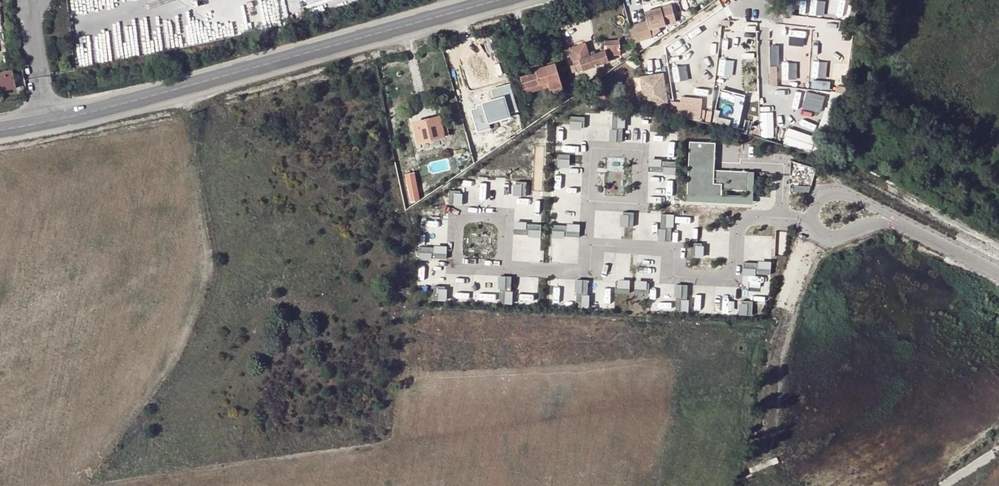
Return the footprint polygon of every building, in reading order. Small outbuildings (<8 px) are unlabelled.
[(652,38),(651,35),(650,29),(662,25),(665,24),(664,21),(674,18),(671,5),(644,13),(646,21),(629,25),(634,43),(652,38)] [(650,29),(651,35),(664,32),(662,25),(650,29)] [(702,35),(701,48),(719,49),(721,37),(702,35)] [(620,40),(604,40),(604,49),(589,55),(585,42),(568,48),(573,64),(570,66),(572,73),(581,70),(582,71),(608,62),(606,55),(620,55),(620,40)] [(519,76),(523,89),(549,81),(552,89),(561,85),(554,63),(543,67),(534,69),(534,71),(519,76)] [(0,72),(0,91),(16,88),(12,70),(0,72)] [(663,74),(638,78),(643,108),(668,104),(663,74)] [(826,102),(825,90),(832,89),(831,78),(806,79),(807,104),(826,102)] [(541,92),(543,97),(563,91),(561,85),(552,89),(549,81),(523,89),(526,97),(541,92)] [(739,126),(746,93),(720,88),(713,120),(739,126)] [(478,111),(471,113),(476,130),(484,128),(484,130),(504,125),(499,106),(489,108),(489,104),(485,103),(479,104),(477,107),(478,111)] [(701,108),(679,105),(678,119),(699,123),(701,108)] [(624,115),(612,115),(612,131),(623,132),(624,115)] [(444,137),(442,128),(439,116),(413,123),(418,143),(444,137)] [(584,118),(570,117),(569,128),(583,129),(584,118)] [(816,137),(787,128),(781,145),(810,155),(816,137)] [(559,129),(559,144),(574,144),(574,129),(559,129)] [(470,134),(472,140),(474,150),(476,157),(485,153),(479,131),(470,134)] [(689,141),(687,193),(722,195),(722,190),(748,191),(749,171),(714,170),(715,143),(689,141)] [(570,156),(555,155),(554,166),(569,167),(570,156)] [(676,162),(648,160),(647,174),(675,176),(676,162)] [(753,204),(754,172),(749,171),(748,191),(748,196),(722,195),(687,193),(687,201),(753,204)] [(414,172),(404,174),(409,195),(418,193),(414,172)] [(426,181),(419,185),(423,192),(430,187),(426,181)] [(526,183),(514,182),(513,197),(525,198),(526,183)] [(461,192),(450,191),(448,206),(460,207),(461,192)] [(632,214),(621,213),(620,228),(632,229),(632,214)] [(672,216),(661,215),(660,230),(671,231),(672,216)] [(540,226),(524,225),(524,237),(539,237),(540,226)] [(567,227),(551,226),(550,238),(566,239),(567,227)] [(701,244),(690,244),(689,258),(700,259),(701,244)] [(446,248),(430,247),(430,259),(445,260),(446,248)] [(758,264),(742,263),(742,275),(757,276),(758,264)] [(510,277),(498,276),(497,293),(509,293),(510,277)] [(587,281),(575,280),(574,297),(586,297),(587,281)] [(630,283),(614,282),(613,293),(629,294),(630,283)] [(649,283),(633,283),(633,294),(648,295),(649,283)] [(686,301),(687,285),(675,285),(674,301),(686,301)] [(445,286),(433,286),(433,302),(445,303),(445,286)] [(752,318),(752,302),(741,302),(740,318),(752,318)]
